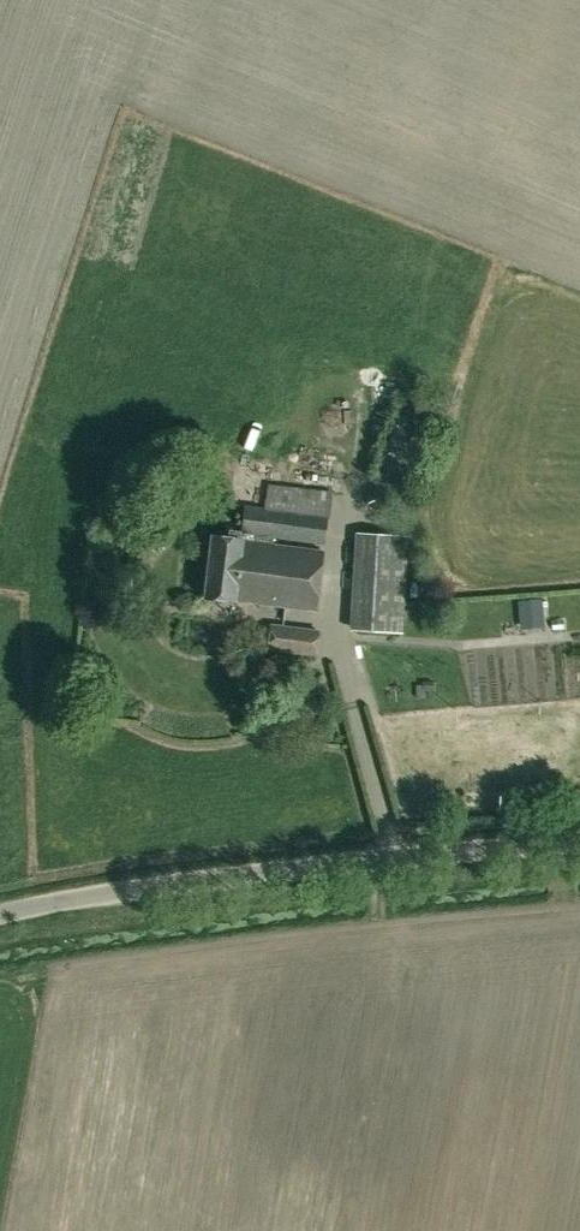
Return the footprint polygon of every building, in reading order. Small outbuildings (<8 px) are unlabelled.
[(206,574),(203,598),(234,602),(234,600),(314,610),(322,551),(271,545),(272,538),(322,544),(326,516),(244,506),(240,540),(210,536),(207,560),(203,562),(202,570),(206,574)] [(405,535),(352,532),(347,630),(399,633),(405,535)] [(319,630),(270,624),(266,650),(316,656),(319,630)]
